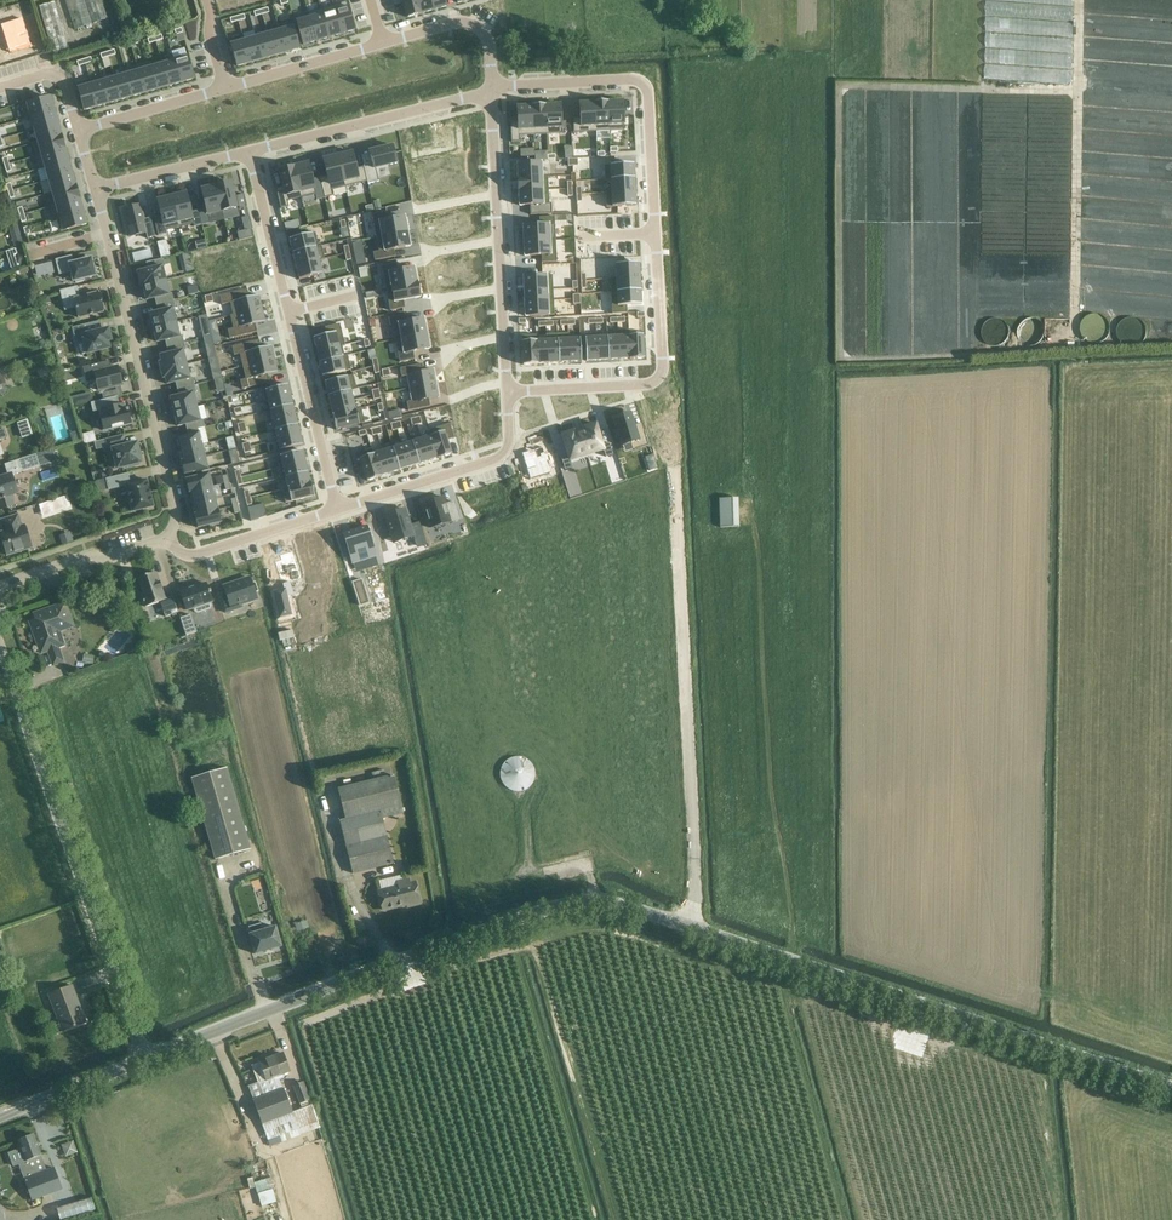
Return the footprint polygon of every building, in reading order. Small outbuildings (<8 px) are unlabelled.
[(75,29),(109,18),(103,0),(65,0),(75,29)] [(394,5),(403,3),(407,18),(421,14),(417,0),(392,0),(394,5)] [(421,14),(433,10),(431,0),(417,0),(421,14)] [(433,10),(446,6),(444,0),(431,0),(433,10)] [(1071,0),(984,0),(984,16),(985,16),(983,80),(1070,82),(1071,38),(1067,38),(1067,6),(1071,6),(1071,0)] [(346,1),(333,5),(341,34),(355,30),(346,1)] [(55,2),(40,6),(55,60),(70,56),(55,2)] [(333,5),(320,9),(329,37),(341,34),(333,5)] [(320,9),(308,13),(309,18),(316,41),(329,37),(320,9)] [(2,23),(11,51),(31,45),(23,17),(2,23)] [(309,18),(297,22),(303,45),(316,41),(309,18)] [(293,27),(279,31),(286,52),(299,49),(293,27)] [(279,31),(268,34),(274,56),(286,52),(279,31)] [(268,34),(256,38),(262,59),(274,56),(268,34)] [(244,38),(230,42),(237,66),(250,63),(244,42),(244,41),(244,38)] [(244,41),(244,42),(250,63),(262,59),(256,38),(244,41)] [(186,54),(173,58),(173,61),(174,61),(175,62),(180,83),(193,79),(186,54)] [(173,61),(162,64),(169,86),(180,83),(175,62),(174,61),(173,61)] [(162,64),(150,68),(157,89),(169,86),(162,64)] [(142,70),(138,71),(145,93),(148,92),(157,89),(150,68),(142,70)] [(138,71),(126,75),(133,96),(145,93),(138,71)] [(126,75),(115,78),(121,100),(133,96),(126,75)] [(115,78),(103,81),(109,103),(121,100),(115,78)] [(90,79),(76,83),(84,110),(97,107),(91,86),(91,85),(90,79)] [(91,85),(91,86),(97,107),(109,103),(103,81),(91,85)] [(32,117),(54,110),(50,97),(22,105),(25,119),(31,118),(31,117),(32,117)] [(608,101),(594,102),(596,132),(609,131),(608,101)] [(623,101),(608,101),(609,131),(624,130),(623,101)] [(580,118),(573,118),(573,133),(596,132),(594,102),(579,103),(580,118)] [(560,104),(545,105),(547,135),(562,134),(560,104)] [(545,105),(531,106),(533,135),(547,135),(545,105)] [(518,121),(510,121),(511,142),(520,142),(519,136),(533,135),(531,106),(517,106),(518,121)] [(31,117),(31,118),(34,130),(57,123),(54,110),(32,117),(31,117)] [(38,142),(61,136),(57,123),(34,130),(38,142)] [(38,142),(32,143),(36,156),(65,148),(61,136),(38,142)] [(372,165),(364,167),(368,184),(379,181),(376,168),(397,163),(393,145),(369,151),(372,165)] [(65,148),(36,156),(40,170),(45,168),(45,167),(68,161),(65,148)] [(352,152),(338,156),(345,187),(367,182),(368,184),(364,167),(356,169),(352,152)] [(327,176),(320,178),(325,198),(333,196),(331,190),(345,187),(338,156),(323,160),(325,169),(327,176)] [(49,180),(72,173),(68,161),(45,167),(45,168),(49,180)] [(308,163),(294,167),(301,198),(315,194),(316,200),(325,198),(320,178),(312,179),(308,163)] [(541,163),(517,164),(518,178),(542,176),(541,163)] [(634,164),(604,166),(605,180),(634,178),(634,164)] [(283,187),(276,188),(281,209),(289,207),(287,201),(296,199),(301,198),(294,167),(279,170),(283,187)] [(52,193),(75,186),(72,173),(49,180),(52,193)] [(542,176),(518,178),(519,192),(548,190),(547,176),(542,176)] [(634,178),(605,180),(605,181),(611,180),(611,192),(605,193),(605,194),(635,192),(634,178)] [(230,182),(216,186),(222,211),(224,218),(224,220),(227,220),(227,218),(238,215),(236,208),(237,208),(230,182)] [(75,186),(52,193),(56,205),(79,199),(75,186)] [(206,208),(198,210),(202,225),(210,223),(208,214),(222,211),(216,186),(201,189),(206,208)] [(548,190),(519,192),(519,206),(549,204),(548,190)] [(635,192),(605,194),(606,208),(636,206),(635,192)] [(186,193),(172,197),(179,227),(193,224),(194,227),(202,225),(198,210),(191,212),(186,193)] [(242,195),(236,196),(239,209),(245,207),(247,207),(244,194),(242,195)] [(162,219),(154,221),(158,236),(166,234),(165,231),(179,227),(172,197),(157,200),(162,219)] [(54,220),(57,219),(57,218),(59,218),(83,211),(79,199),(56,205),(50,206),(54,220)] [(140,204),(123,208),(130,236),(146,233),(147,239),(155,237),(150,218),(144,220),(140,204)] [(57,218),(57,219),(61,232),(86,224),(83,211),(59,218),(57,218)] [(387,212),(372,215),(376,237),(407,232),(404,217),(388,220),(387,212)] [(523,233),(521,233),(521,241),(555,239),(550,239),(549,225),(555,225),(554,217),(539,218),(540,225),(523,226),(523,233)] [(9,227),(11,235),(20,233),(17,225),(9,227)] [(251,228),(238,231),(240,240),(253,236),(251,228)] [(379,252),(373,253),(374,261),(395,257),(394,249),(410,246),(407,232),(376,237),(379,252)] [(315,233),(289,239),(292,252),(318,246),(315,233)] [(168,256),(166,239),(155,240),(157,257),(168,256)] [(205,239),(196,241),(197,248),(207,246),(205,239)] [(555,239),(521,241),(522,250),(524,249),(524,256),(541,255),(542,263),(557,262),(555,239)] [(318,246),(292,252),(296,266),(319,261),(325,259),(321,245),(318,246)] [(17,254),(14,256),(17,264),(20,265),(21,267),(28,265),(22,246),(15,249),(17,254)] [(226,281),(249,275),(244,253),(233,255),(231,246),(215,250),(218,259),(220,259),(226,281)] [(150,249),(142,251),(144,259),(152,257),(150,249)] [(73,263),(72,255),(55,259),(59,275),(60,275),(59,274),(71,271),(73,281),(75,281),(76,283),(85,281),(84,279),(95,276),(91,259),(73,263)] [(148,270),(137,272),(139,279),(140,286),(165,280),(162,267),(165,266),(163,258),(146,262),(148,270)] [(319,261),(296,266),(299,280),(322,274),(319,261)] [(615,264),(616,278),(640,277),(639,263),(615,264)] [(396,264),(381,266),(386,289),(417,283),(414,268),(398,271),(396,264)] [(42,265),(35,267),(37,276),(44,274),(42,265)] [(552,275),(523,277),(524,290),(553,289),(552,275)] [(616,278),(610,279),(611,293),(640,291),(640,277),(616,278)] [(165,280),(140,286),(142,294),(145,293),(146,300),(155,298),(157,305),(174,301),(172,293),(169,294),(165,280)] [(417,283),(386,289),(390,311),(405,308),(403,301),(420,298),(417,283)] [(79,297),(77,287),(60,291),(63,302),(73,300),(78,318),(104,311),(99,293),(79,297)] [(553,289),(524,290),(525,303),(554,302),(553,289)] [(247,290),(220,296),(222,305),(230,303),(233,315),(230,315),(230,316),(262,309),(259,295),(249,298),(247,290)] [(640,291),(611,293),(612,314),(628,313),(628,306),(641,305),(640,291)] [(211,295),(205,297),(206,303),(213,302),(211,295)] [(151,320),(149,321),(151,329),(176,322),(172,309),(175,308),(174,301),(157,305),(158,312),(150,314),(151,320)] [(554,302),(525,303),(525,316),(554,315),(554,302)] [(233,328),(228,330),(230,339),(257,332),(255,324),(265,322),(262,309),(230,316),(233,328)] [(406,315),(388,318),(390,326),(393,326),(395,340),(427,334),(424,319),(407,322),(406,315)] [(1045,333),(1045,330),(1044,328),(1043,325),(1041,323),(1039,321),(1036,319),(1033,318),(1030,318),(1027,319),(1025,320),(1022,321),(1020,323),(1018,326),(1017,329),(1017,331),(1017,334),(1017,337),(1019,340),(1020,342),(1023,344),(1025,346),(1028,346),(1031,347),(1034,346),(1037,345),(1039,344),(1042,342),(1043,339),(1044,336),(1045,333)] [(1010,338),(1011,334),(1010,331),(1009,328),(1008,325),(1006,323),(1003,321),(1000,320),(997,319),(993,320),(990,321),(987,322),(985,324),(983,327),(982,330),(981,333),(982,337),(983,340),(984,343),(987,345),(989,347),(992,348),(996,348),(999,348),(1002,347),(1005,346),(1007,343),(1009,341),(1010,338)] [(101,330),(99,321),(72,328),(76,343),(84,341),(87,354),(109,348),(108,341),(111,340),(108,329),(101,330)] [(176,322),(151,329),(153,336),(155,335),(157,342),(165,340),(167,347),(184,343),(182,335),(179,336),(176,322)] [(327,335),(313,338),(317,352),(345,345),(340,324),(325,327),(327,335)] [(209,328),(202,330),(203,337),(210,335),(209,328)] [(629,330),(619,331),(621,359),(629,359),(629,360),(632,360),(630,333),(629,333),(629,330)] [(617,336),(608,337),(609,360),(621,359),(619,331),(617,331),(617,336)] [(642,332),(630,333),(632,360),(644,359),(644,358),(643,336),(643,335),(642,332)] [(568,333),(556,334),(558,363),(569,362),(568,333)] [(569,333),(568,333),(569,362),(581,362),(580,336),(569,336),(569,333)] [(427,334),(395,340),(400,362),(414,359),(413,352),(429,349),(427,334)] [(546,340),(545,340),(546,363),(558,363),(556,334),(546,335),(546,340)] [(522,336),(523,365),(535,365),(534,335),(522,336)] [(536,335),(534,335),(535,365),(538,365),(538,364),(546,363),(545,340),(536,341),(536,335)] [(596,335),(585,335),(586,361),(598,361),(596,335)] [(597,335),(596,335),(598,361),(609,360),(608,337),(597,338),(597,335)] [(259,340),(232,347),(234,355),(240,354),(243,367),(274,359),(271,346),(261,348),(259,340)] [(162,363),(159,363),(161,371),(186,365),(183,351),(186,350),(184,343),(167,347),(169,354),(160,356),(162,363)] [(345,345),(317,352),(319,363),(348,356),(347,355),(345,356),(342,346),(345,346),(345,345)] [(348,356),(319,363),(323,377),(351,370),(348,356)] [(246,379),(240,380),(242,389),(270,382),(268,375),(277,372),(274,359),(243,367),(246,379)] [(107,367),(105,362),(109,361),(83,367),(86,382),(96,380),(98,391),(122,385),(117,366),(110,368),(108,367),(107,367)] [(422,364),(400,368),(402,377),(407,376),(410,389),(436,384),(433,370),(423,372),(422,364)] [(186,365),(161,371),(163,378),(166,378),(167,384),(176,382),(178,389),(194,385),(192,377),(189,378),(186,365)] [(219,369),(211,371),(213,380),(221,378),(219,369)] [(389,369),(381,370),(383,377),(390,376),(389,369)] [(353,375),(325,382),(328,396),(356,389),(353,375)] [(412,401),(406,402),(408,411),(430,407),(429,399),(439,397),(436,384),(410,389),(412,401)] [(172,405),(170,405),(172,413),(196,407),(193,393),(196,392),(194,385),(178,389),(179,396),(171,398),(172,405)] [(288,385),(262,391),(265,402),(290,396),(288,385)] [(356,389),(328,396),(331,406),(353,400),(351,391),(357,390),(356,389)] [(119,405),(117,396),(91,403),(93,412),(101,410),(102,416),(100,416),(103,430),(131,424),(131,420),(133,419),(131,411),(128,412),(128,409),(125,410),(124,404),(119,405)] [(290,396),(265,402),(268,401),(270,411),(293,405),(290,396)] [(82,405),(80,397),(73,399),(75,407),(82,405)] [(353,400),(331,406),(333,415),(332,415),(332,416),(361,409),(361,408),(355,409),(353,400)] [(293,405),(270,411),(273,420),(295,415),(293,405)] [(196,407),(172,413),(173,420),(176,420),(178,426),(186,424),(188,431),(198,429),(205,427),(203,420),(200,420),(196,407)] [(361,409),(332,416),(336,430),(337,430),(358,424),(358,425),(359,424),(365,423),(361,409)] [(630,413),(613,419),(617,429),(614,430),(616,437),(619,436),(622,446),(632,442),(634,450),(648,445),(644,431),(637,434),(634,426),(630,413)] [(295,415),(273,420),(275,430),(297,425),(295,415)] [(450,423),(429,430),(438,458),(452,454),(452,453),(451,453),(447,440),(454,438),(450,423)] [(596,424),(579,429),(586,454),(603,449),(606,456),(613,454),(609,443),(602,445),(596,424)] [(275,430),(277,440),(300,434),(297,425),(275,430)] [(189,435),(177,438),(180,449),(202,444),(198,429),(188,431),(189,435)] [(568,455),(561,457),(565,469),(571,467),(569,460),(586,454),(579,429),(561,434),(568,455)] [(431,436),(422,439),(429,461),(437,458),(438,458),(429,430),(431,436)] [(81,439),(79,431),(70,433),(73,442),(81,439)] [(277,440),(274,440),(277,451),(302,445),(300,434),(277,440)] [(125,446),(124,444),(125,443),(123,436),(106,440),(108,448),(110,447),(110,449),(110,450),(115,469),(119,468),(128,466),(129,467),(139,465),(139,463),(141,462),(140,460),(142,460),(140,452),(138,452),(136,443),(125,446)] [(232,437),(225,438),(228,450),(235,448),(232,437)] [(422,439),(412,442),(419,464),(429,461),(422,439)] [(412,442),(402,445),(409,467),(419,464),(412,442)] [(202,444),(180,449),(182,461),(205,456),(202,444)] [(402,445),(393,448),(400,470),(409,467),(402,445)] [(393,448),(383,451),(390,473),(400,470),(393,448)] [(371,449),(358,453),(360,458),(360,459),(367,480),(367,481),(380,477),(371,449)] [(372,449),(371,449),(380,477),(381,477),(381,476),(390,473),(383,451),(374,454),(372,449)] [(302,450),(277,457),(280,469),(305,463),(302,450)] [(541,451),(522,458),(532,488),(552,482),(541,451)] [(36,454),(15,461),(19,473),(40,466),(36,454)] [(182,461),(181,461),(184,474),(196,471),(196,473),(207,470),(206,469),(208,468),(205,456),(182,461)] [(305,463),(280,469),(283,479),(285,478),(285,479),(308,473),(305,463)] [(103,479),(106,479),(109,478),(107,471),(101,472),(103,479)] [(127,473),(109,478),(106,479),(109,490),(126,486),(132,512),(153,507),(147,480),(130,484),(127,473)] [(198,477),(186,480),(189,493),(190,492),(212,487),(209,474),(208,474),(208,473),(197,476),(198,477)] [(288,488),(282,489),(282,491),(311,484),(311,482),(310,482),(308,473),(285,479),(288,488)] [(0,478),(0,507),(0,508),(1,507),(2,508),(4,508),(5,508),(7,507),(9,507),(10,506),(11,504),(12,504),(12,494),(17,493),(11,474),(0,478)] [(311,484),(282,491),(285,503),(291,502),(292,502),(292,501),(313,496),(314,496),(311,484)] [(212,487),(190,492),(193,504),(215,498),(212,487)] [(425,503),(423,503),(431,529),(460,520),(454,502),(445,505),(442,497),(434,500),(434,497),(424,500),(425,503)] [(215,498),(193,504),(196,515),(218,509),(215,498)] [(737,498),(719,499),(720,527),(738,527),(737,498)] [(196,515),(195,515),(198,528),(210,525),(210,527),(219,524),(219,523),(221,522),(218,509),(196,515)] [(404,509),(385,515),(394,543),(413,537),(404,509)] [(21,526),(18,515),(0,520),(4,534),(2,540),(6,555),(31,547),(24,525),(21,526)] [(367,528),(344,535),(353,562),(375,555),(367,528)] [(73,541),(70,532),(59,536),(62,544),(73,541)] [(284,590),(274,592),(280,618),(292,615),(287,596),(294,595),(290,583),(302,579),(293,552),(279,556),(281,560),(275,562),(284,590)] [(159,583),(156,572),(138,579),(143,594),(141,595),(145,607),(160,602),(165,617),(178,612),(173,597),(165,599),(162,589),(162,588),(160,582),(159,583)] [(225,612),(232,610),(231,607),(256,598),(250,578),(224,587),(226,593),(219,595),(225,612)] [(362,580),(353,583),(360,606),(369,603),(362,580)] [(211,609),(212,607),(210,602),(212,601),(209,593),(211,593),(210,591),(208,591),(206,583),(190,589),(189,587),(179,590),(187,613),(194,610),(195,613),(198,614),(211,609)] [(47,650),(53,665),(63,662),(58,648),(65,646),(62,636),(61,637),(57,627),(71,622),(65,603),(33,614),(35,620),(38,621),(39,624),(31,627),(40,653),(47,650)] [(187,635),(197,632),(191,615),(181,618),(187,635)] [(137,641),(124,645),(127,653),(139,649),(137,641)] [(84,654),(82,662),(93,664),(94,656),(84,654)] [(517,792),(521,792),(524,791),(526,789),(529,788),(531,786),(533,783),(534,780),(535,777),(535,774),(535,771),(534,768),(533,765),(531,763),(529,761),(526,759),(524,758),(521,757),(518,757),(514,757),(511,758),(509,759),(506,761),(504,763),(502,765),(501,768),(500,771),(500,774),(500,777),(501,780),(502,783),(504,785),(506,788),(509,789),(511,791),(514,792),(517,792)] [(227,768),(191,779),(215,860),(250,850),(227,768)] [(338,788),(346,819),(340,820),(353,873),(393,863),(382,818),(403,813),(393,775),(338,788)] [(382,910),(407,903),(407,906),(420,903),(415,882),(409,884),(408,879),(398,882),(399,887),(378,892),(382,910)] [(263,930),(260,923),(249,927),(251,934),(249,934),(255,954),(281,946),(275,927),(263,930)] [(72,985),(48,994),(62,1031),(86,1022),(72,985)] [(279,1089),(274,1077),(290,1071),(283,1053),(260,1062),(251,1065),(257,1082),(248,1086),(253,1099),(252,1099),(262,1124),(268,1140),(298,1129),(300,1135),(320,1127),(312,1104),(303,1082),(293,1086),(301,1108),(293,1112),(283,1087),(279,1089)] [(47,1170),(41,1154),(34,1134),(18,1140),(25,1160),(18,1163),(32,1201),(62,1189),(54,1167),(47,1170)] [(268,1176),(252,1182),(256,1194),(272,1188),(268,1176)] [(89,1198),(53,1206),(55,1219),(92,1211),(89,1198)]
